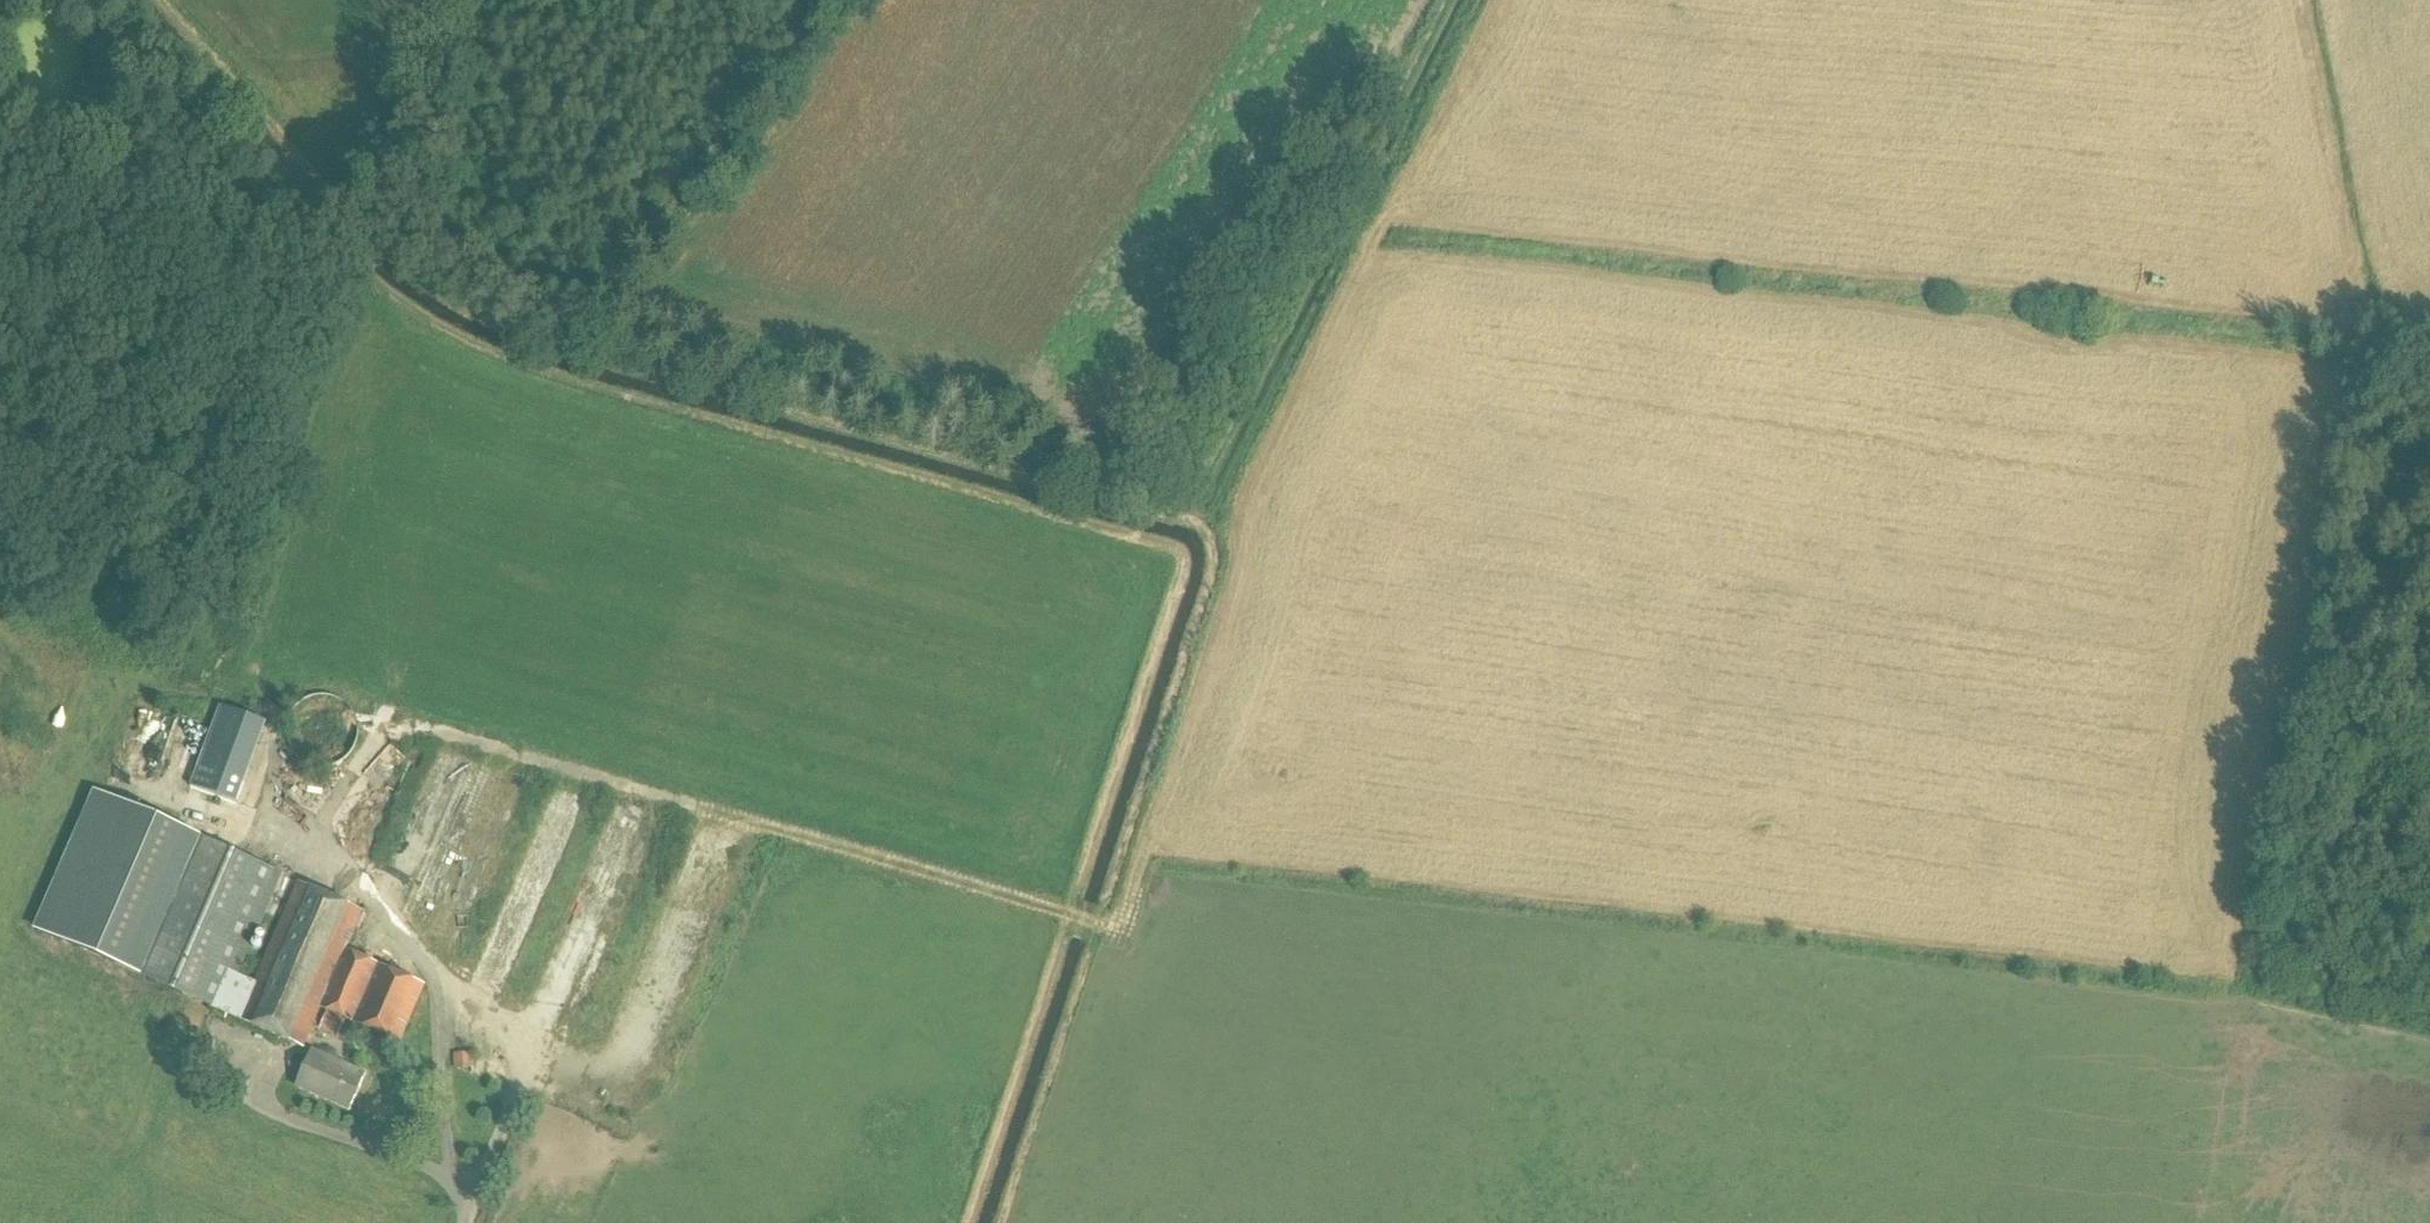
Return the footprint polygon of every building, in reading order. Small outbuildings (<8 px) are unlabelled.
[(277,723),(233,702),(194,784),(238,805),(277,723)] [(156,748),(172,759),(188,734),(172,723),(156,748)] [(191,782),(203,746),(180,738),(168,774),(191,782)] [(483,792),(502,800),(510,781),(491,773),(483,792)] [(427,984),(348,950),(365,911),(297,882),(254,980),(242,975),(284,873),(185,829),(94,789),(34,930),(124,969),(212,1008),(213,1007),(242,1020),(306,1049),(315,1025),(314,1024),(322,1007),(401,1044),(427,984)] [(587,894),(557,963),(601,981),(630,913),(587,894)] [(365,1074),(313,1050),(297,1085),(350,1109),(365,1074)] [(471,1053),(454,1053),(455,1069),(472,1068),(471,1053)]
